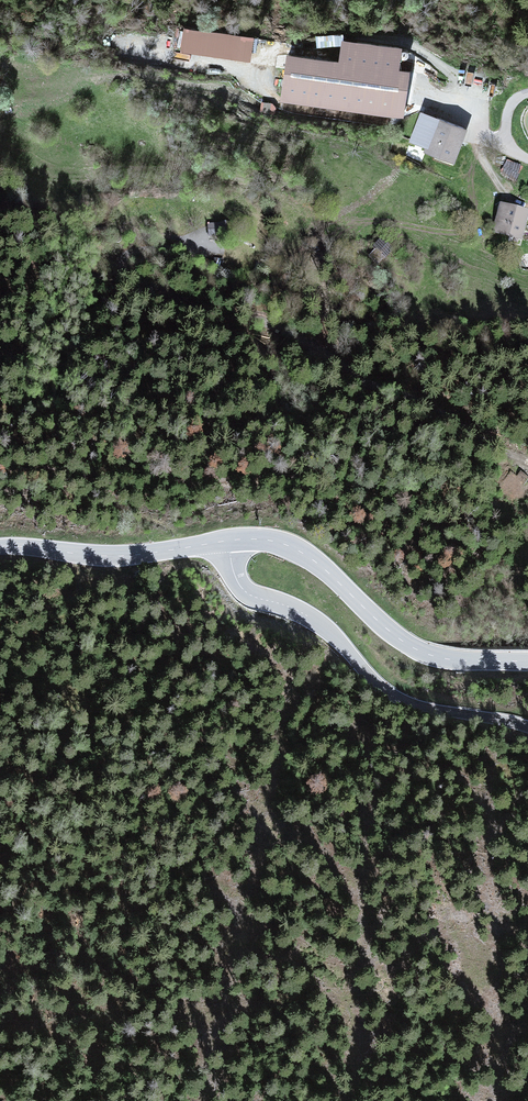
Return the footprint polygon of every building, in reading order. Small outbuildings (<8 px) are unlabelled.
[(254,37),(182,27),(178,52),(251,62),(254,37)] [(287,54),(280,102),(401,119),(408,69),(398,68),(401,47),(341,39),(338,60),(287,54)] [(466,128),(436,117),(424,152),(454,163),(466,128)] [(500,207),(491,235),(520,244),(527,219),(527,216),(500,207)] [(208,234),(224,235),(224,223),(209,222),(208,234)] [(380,240),(371,256),(379,260),(387,244),(380,240)]
